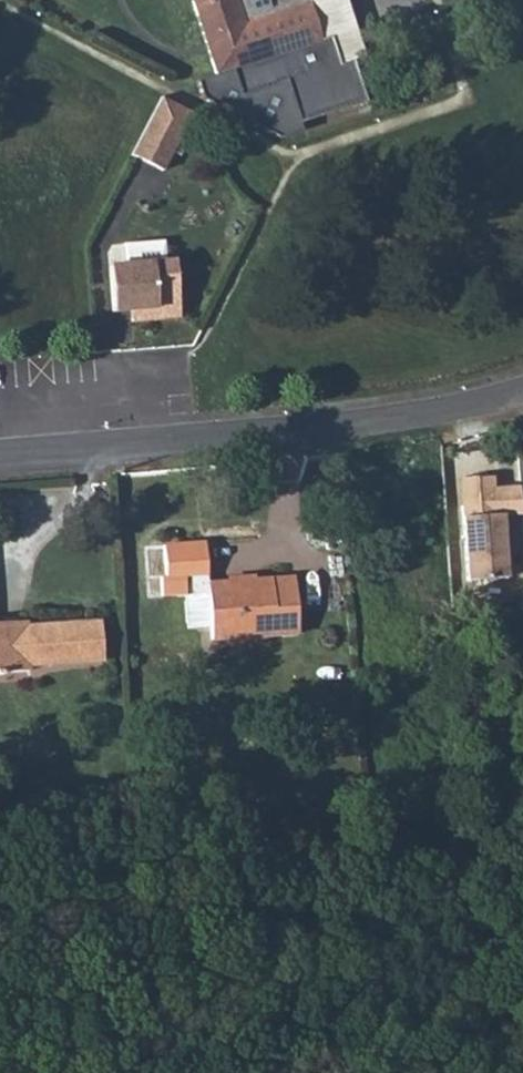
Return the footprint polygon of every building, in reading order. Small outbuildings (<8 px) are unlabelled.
[(190,10),(213,73),(195,79),(200,100),(277,138),(299,129),(297,124),(364,102),(351,61),(338,65),(317,0),(187,0),(190,10)] [(338,65),(351,61),(362,57),(344,0),(317,0),(338,65)] [(189,113),(158,97),(128,155),(159,171),(169,151),(176,155),(184,141),(176,137),(189,113)] [(129,312),(177,309),(173,260),(106,264),(111,314),(129,312)] [(129,312),(130,324),(178,321),(177,309),(129,312)] [(459,505),(493,504),(493,497),(501,498),(501,486),(493,487),(493,473),(457,474),(459,505)] [(463,580),(505,578),(501,515),(522,514),(522,511),(521,495),(521,486),(501,486),(501,498),(493,497),(493,504),(459,505),(463,580)] [(198,575),(205,574),(203,542),(162,545),(164,576),(198,575)] [(198,575),(199,606),(207,606),(206,581),(205,574),(198,575)] [(206,581),(207,606),(209,638),(295,633),(293,576),(206,581)] [(31,670),(31,664),(102,661),(100,624),(29,627),(28,624),(0,625),(0,671),(31,670)]
